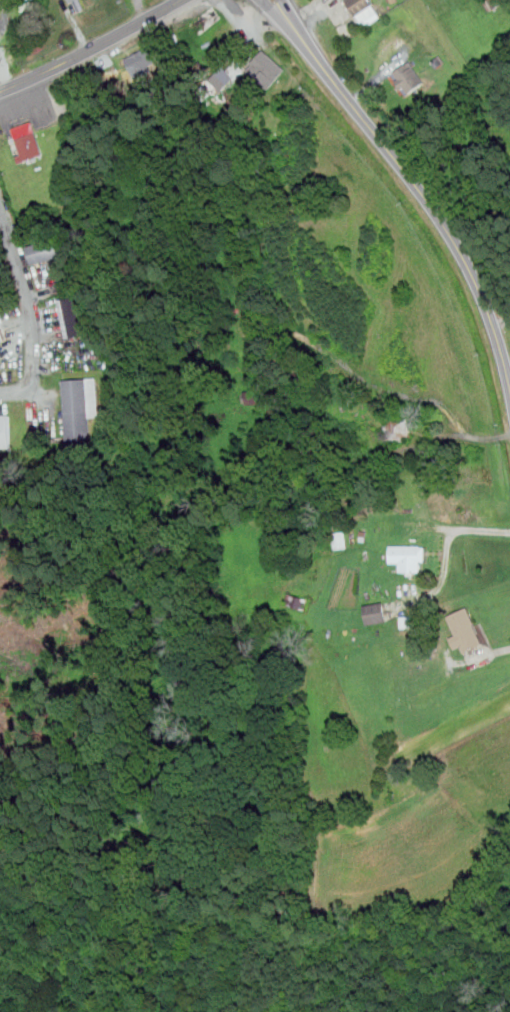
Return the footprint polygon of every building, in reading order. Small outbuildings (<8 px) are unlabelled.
[(379,12),(371,0),(346,0),(362,24),(379,12)] [(135,75),(159,62),(150,46),(126,59),(135,75)] [(268,77),(275,83),(286,69),(264,50),(247,71),(263,84),(268,77)] [(392,74),(408,96),(427,82),(411,60),(392,74)] [(44,156),(34,121),(10,128),(12,135),(16,134),(21,153),(17,154),(20,163),(44,156)] [(62,236),(28,245),(33,265),(68,256),(62,236)] [(84,294),(60,299),(67,339),(91,335),(84,294)] [(100,418),(98,377),(64,378),(66,447),(92,446),(91,418),(100,418)] [(12,449),(12,415),(0,415),(0,449),(12,449)] [(389,416),(388,440),(412,441),(412,416),(389,416)] [(335,549),(347,548),(346,532),(333,533),(335,549)] [(391,562),(400,562),(400,571),(426,571),(426,545),(391,545),(391,562)] [(307,596),(292,596),(292,606),(307,607),(307,596)] [(368,623),(388,620),(385,602),(365,605),(368,623)] [(484,643),(469,606),(449,614),(457,633),(450,636),(455,649),(463,646),(465,651),(484,643)]
